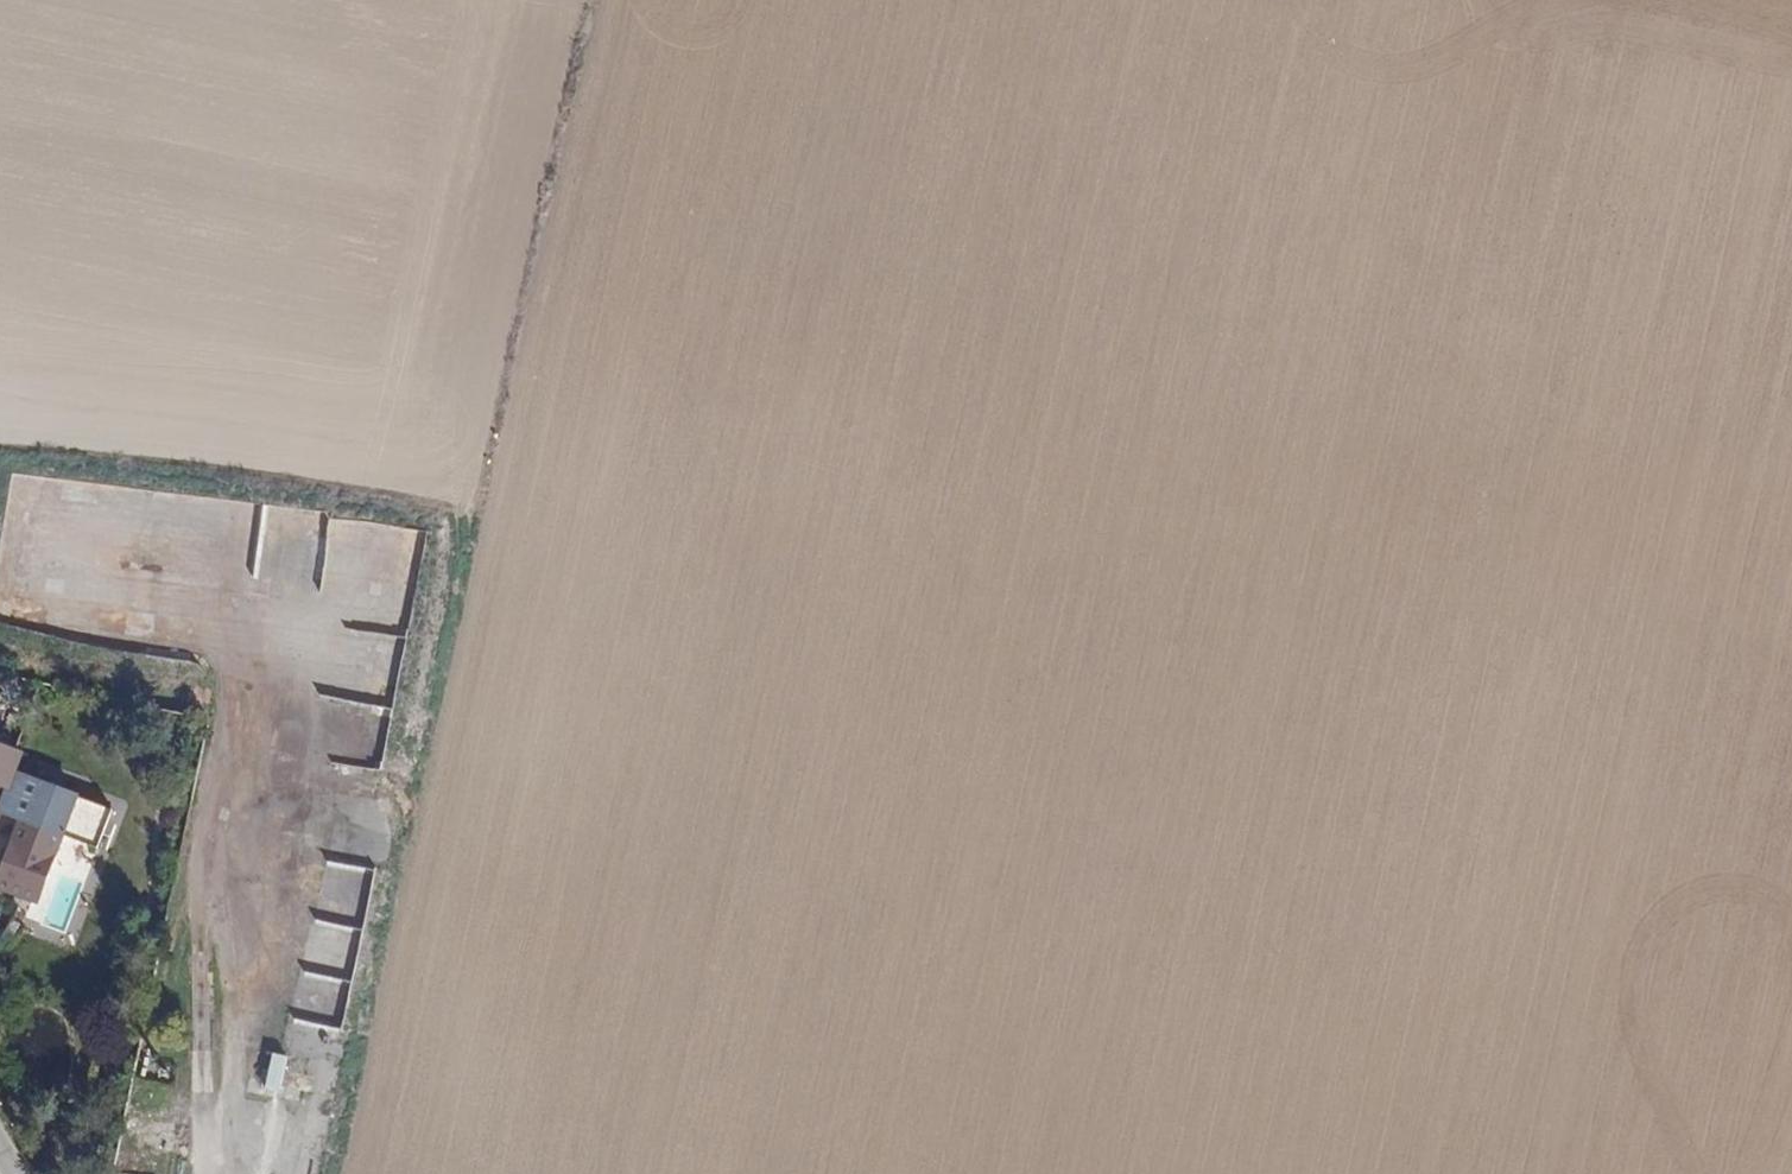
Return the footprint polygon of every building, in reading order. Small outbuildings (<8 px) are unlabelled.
[(62,793),(20,779),(16,793),(0,787),(0,808),(10,811),(0,840),(0,886),(33,896),(48,852),(21,843),(25,828),(47,836),(62,793)] [(325,860),(293,1020),(340,1029),(371,870),(325,860)] [(271,1053),(266,1090),(282,1093),(287,1056),(271,1053)]
